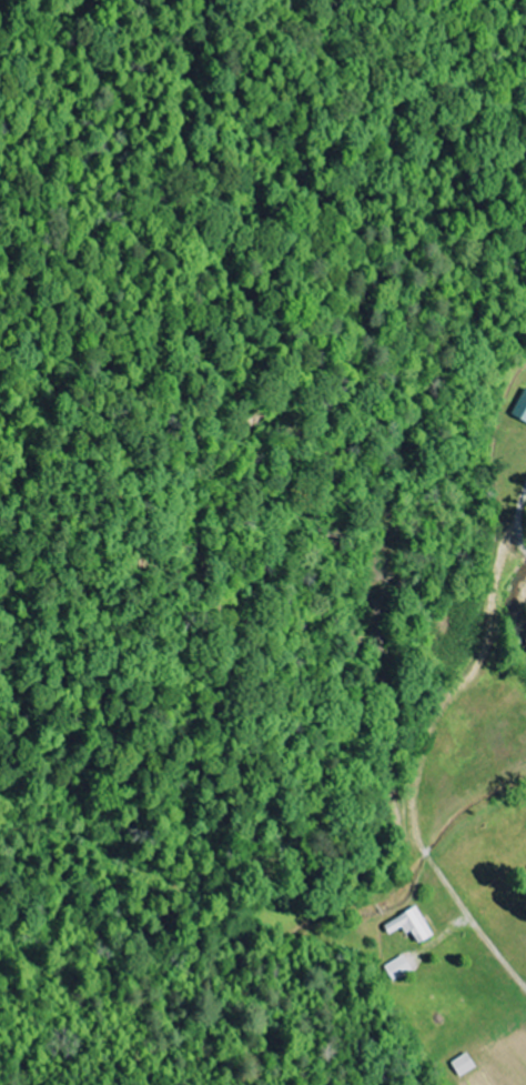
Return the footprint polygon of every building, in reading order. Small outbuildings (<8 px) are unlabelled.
[(513,415),(525,422),(525,393),(513,415)] [(408,925),(419,945),(435,936),(420,907),(387,925),(391,934),(408,925)] [(413,972),(406,956),(385,966),(392,982),(413,972)] [(453,1061),(460,1077),(477,1069),(470,1054),(453,1061)]
